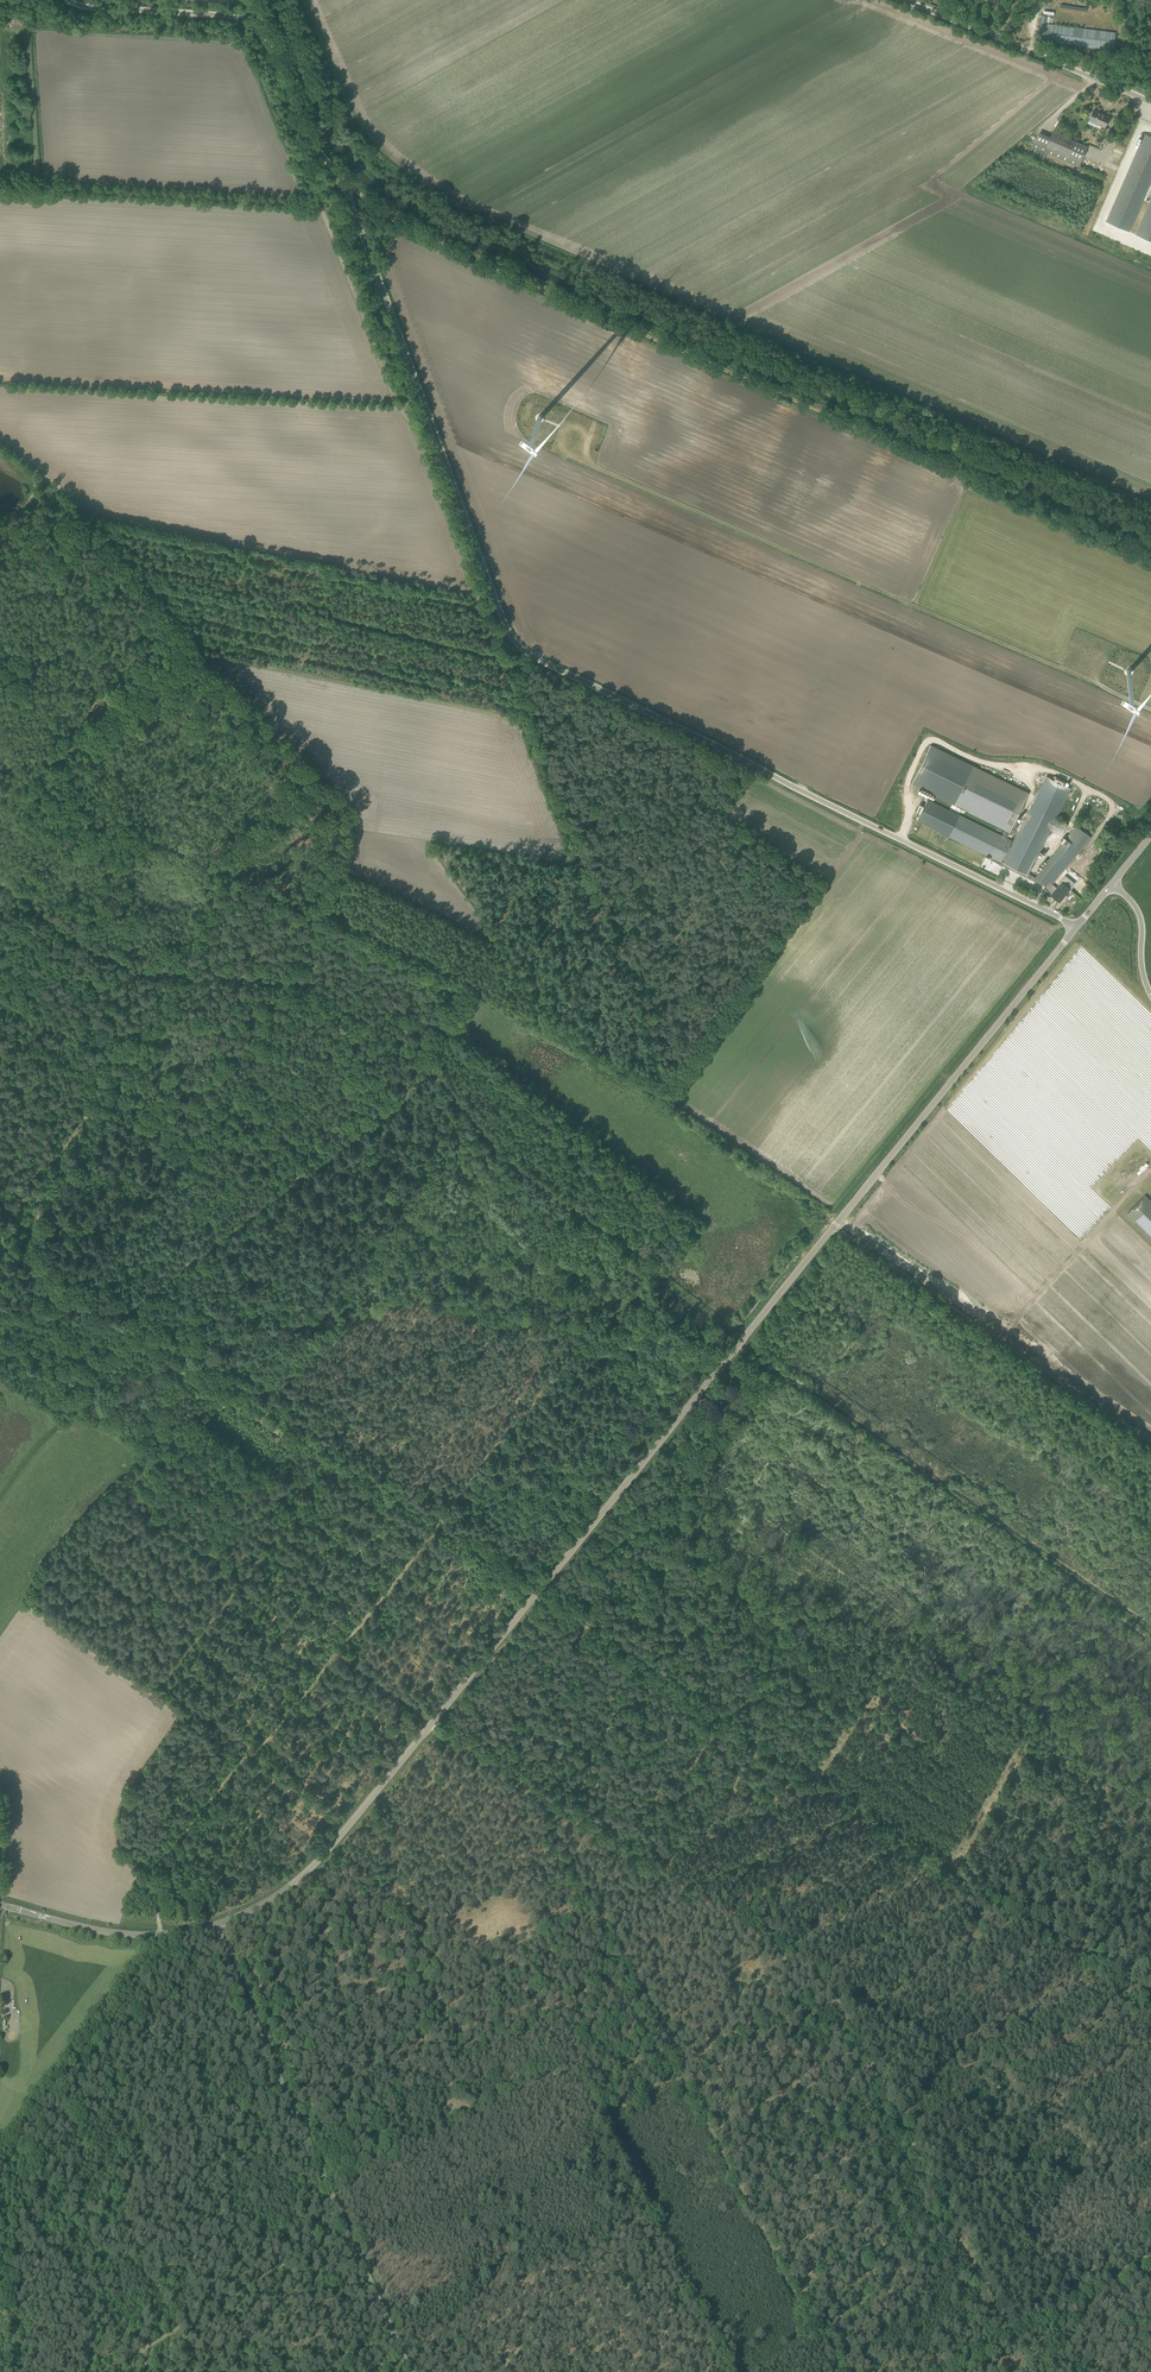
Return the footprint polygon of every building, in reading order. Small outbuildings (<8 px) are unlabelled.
[(1041,24),(1038,41),(1113,50),(1116,33),(1046,24),(1047,16),(1042,15),(1041,24)] [(1105,127),(1106,123),(1109,117),(1094,110),(1088,123),(1100,128),(1102,126),(1105,127)] [(1088,147),(1084,145),(1053,132),(1046,148),(1050,149),(1048,154),(1079,167),(1088,147)] [(1129,232),(1150,181),(1150,136),(1145,134),(1106,222),(1129,232)] [(1150,241),(1150,198),(1135,234),(1150,241)] [(1053,892),(1057,887),(1052,884),(1090,836),(1076,825),(1066,838),(1035,877),(1029,873),(1031,869),(1050,830),(1062,836),(1068,824),(1057,818),(1071,788),(1058,782),(1060,778),(1055,775),(1053,779),(1047,776),(1032,806),(1031,806),(1010,850),(1004,863),(1002,862),(1013,841),(1007,838),(1029,793),(974,765),(954,805),(1005,830),(1003,835),(959,814),(949,836),(992,857),(991,859),(1043,885),(1043,884),(1053,892)] [(1051,894),(1060,901),(1070,888),(1062,881),(1057,887),(1053,892),(1051,894)] [(1145,1195),(1127,1213),(1150,1236),(1150,1201),(1145,1195)]
